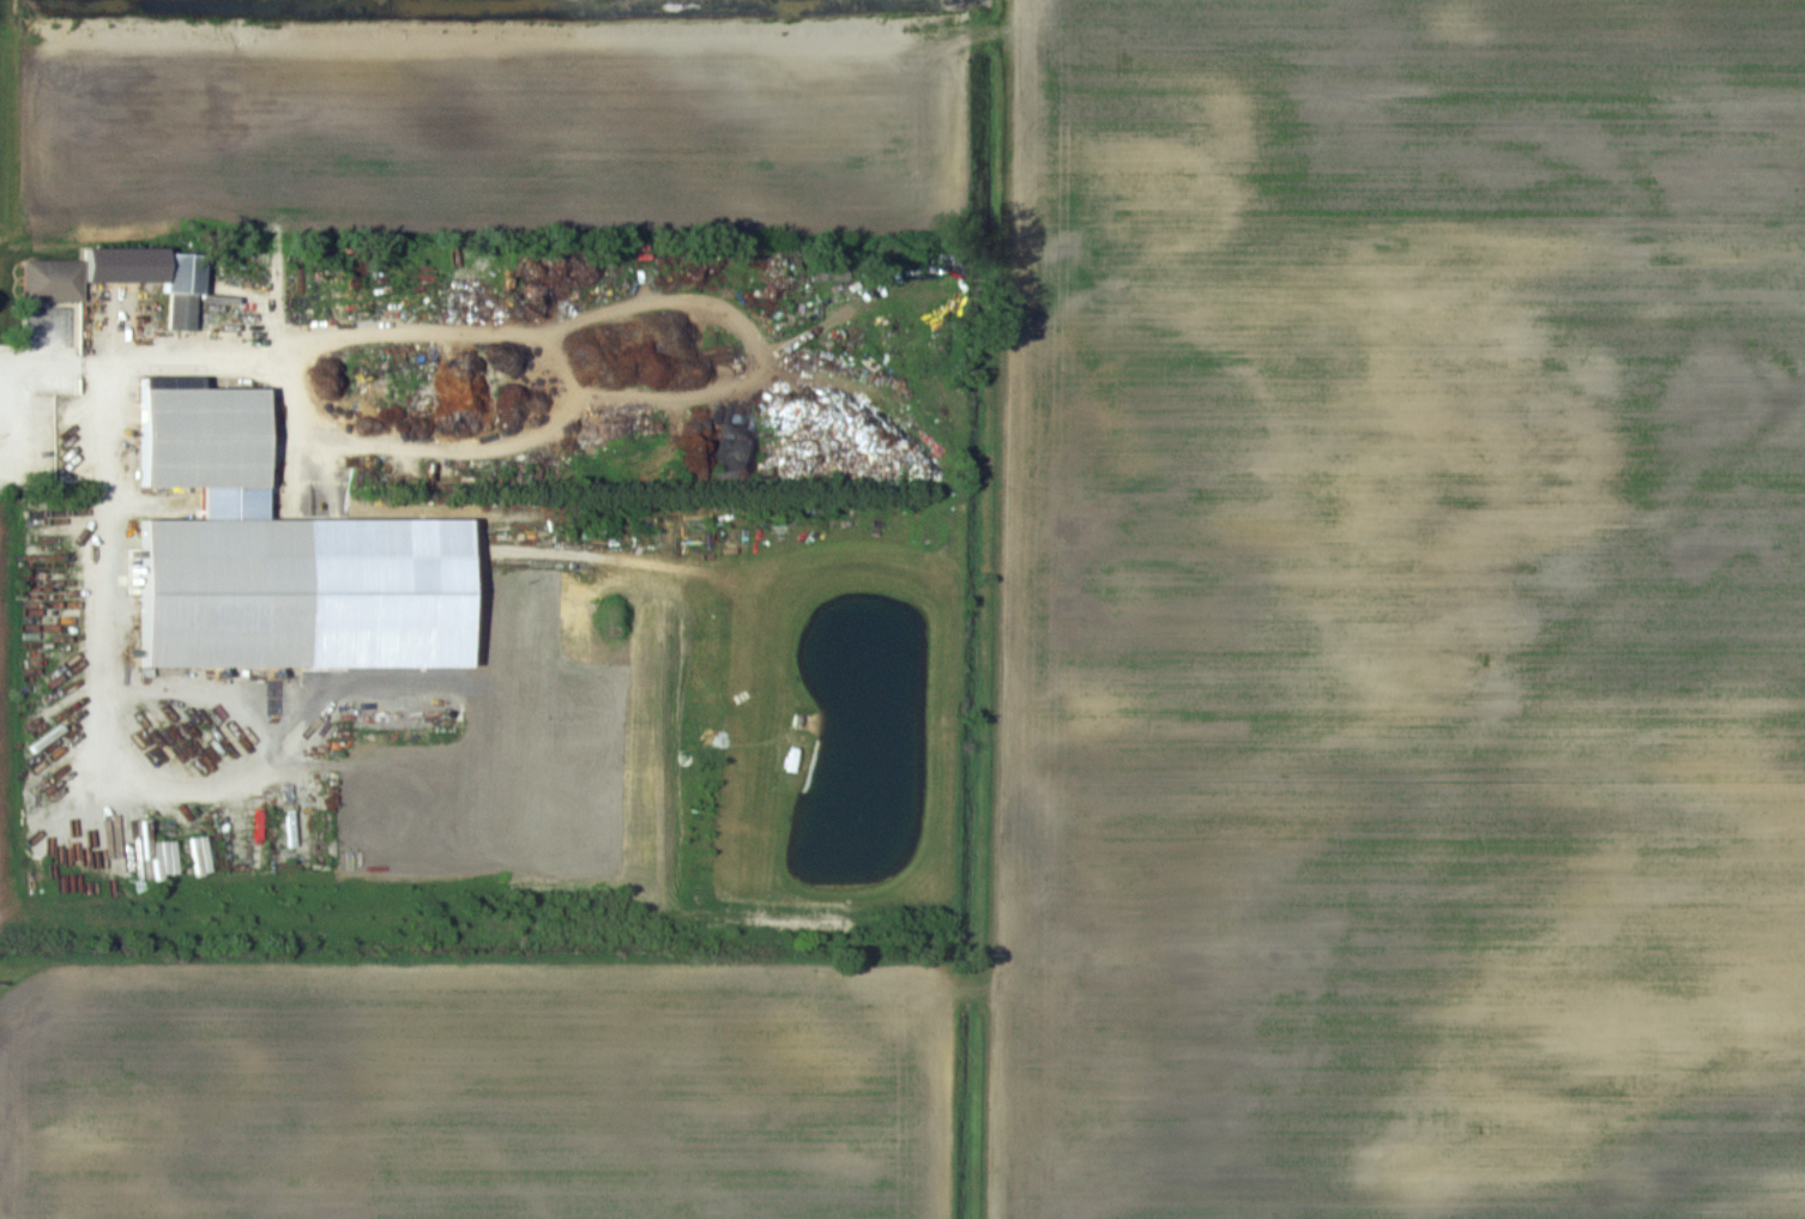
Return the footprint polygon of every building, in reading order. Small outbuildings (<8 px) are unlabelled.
[(166,281),(166,292),(170,292),(169,328),(196,328),(197,294),(204,294),(206,248),(86,245),(85,279),(166,281)] [(23,300),(83,300),(83,260),(23,260),(23,300)] [(144,486),(267,486),(268,385),(202,385),(202,377),(145,377),(144,486)] [(145,518),(146,666),(308,665),(308,517),(145,518)]
